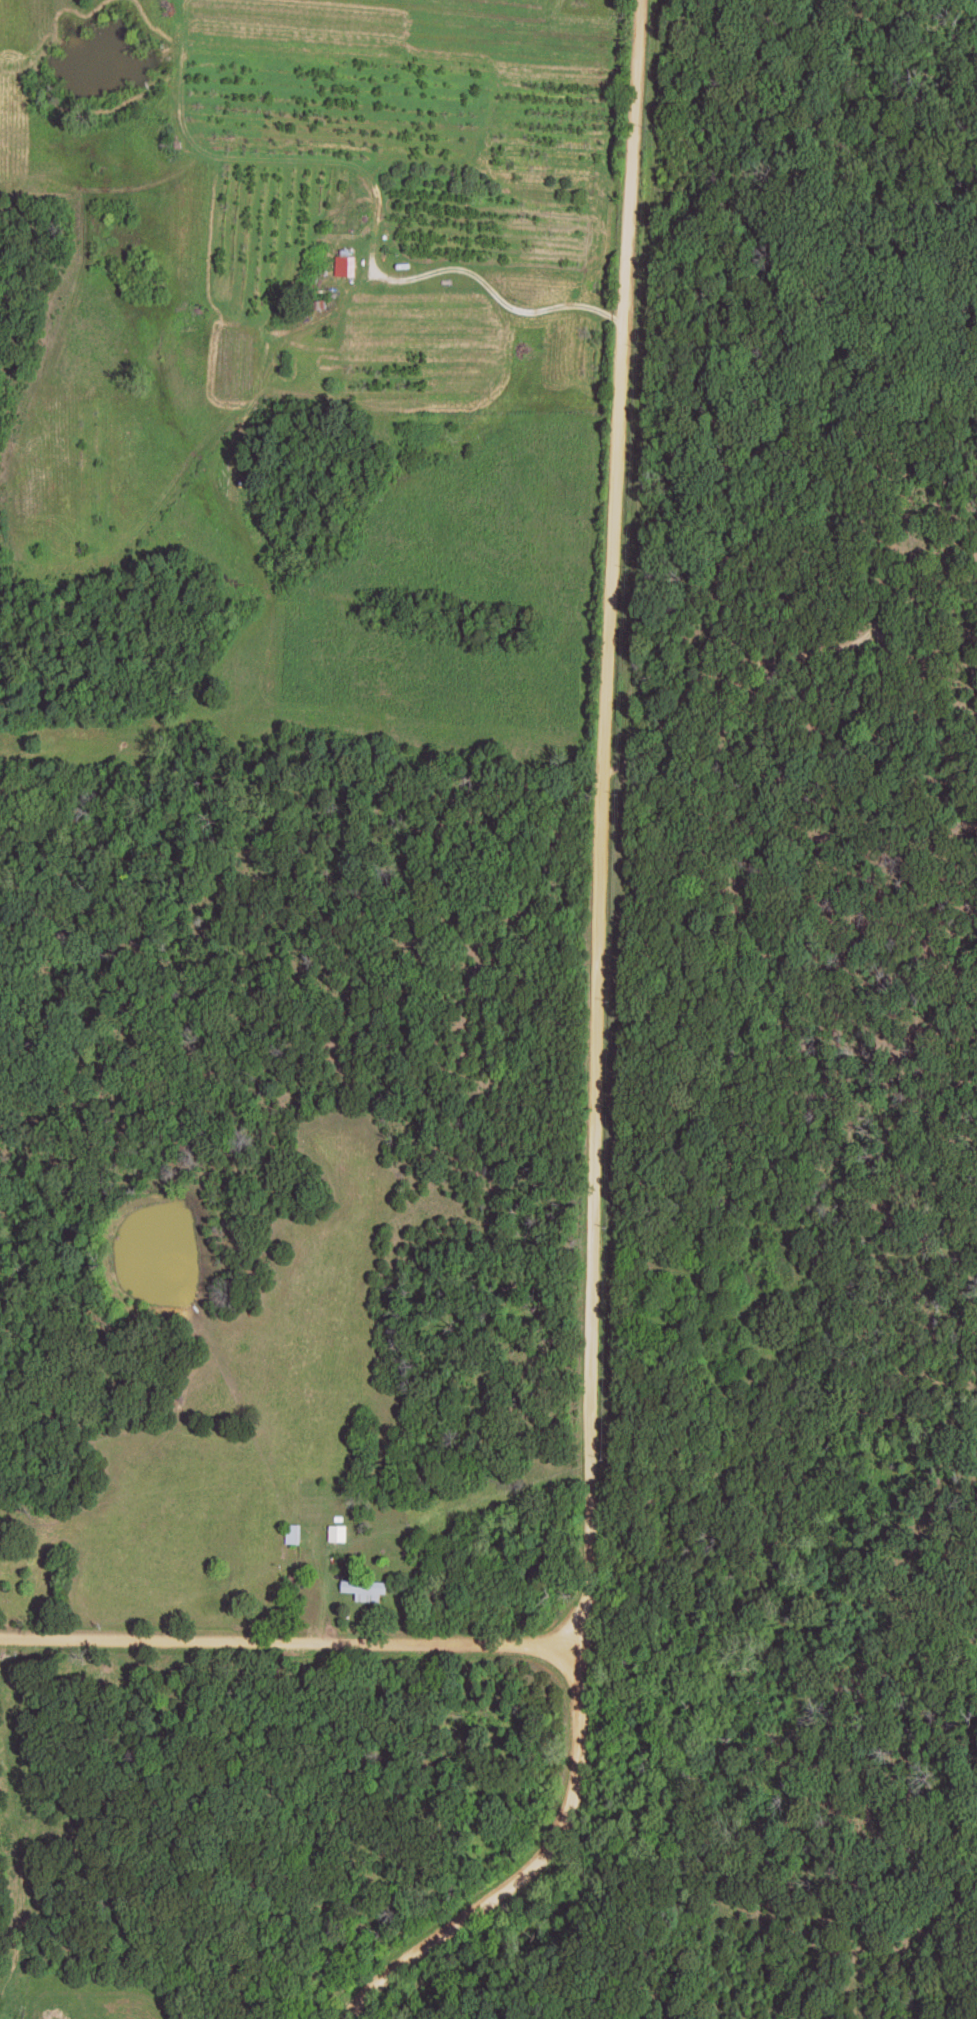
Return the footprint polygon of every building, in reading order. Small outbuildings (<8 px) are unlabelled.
[(356,249),(337,249),(337,277),(356,277),(356,249)] [(301,1544),(301,1524),(287,1524),(287,1544),(301,1544)] [(347,1541),(347,1525),(330,1525),(330,1541),(347,1541)] [(380,1602),(380,1594),(387,1594),(387,1580),(342,1580),(342,1592),(356,1592),(356,1602),(380,1602)]
